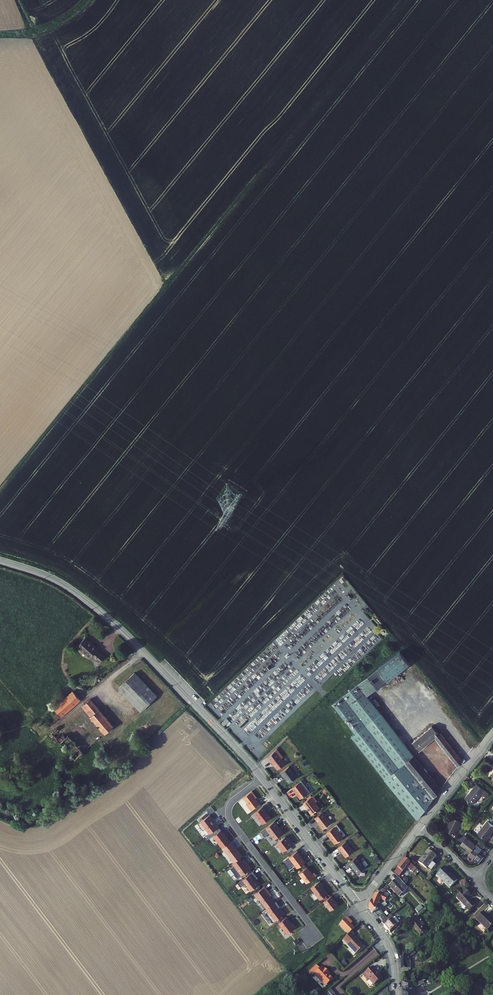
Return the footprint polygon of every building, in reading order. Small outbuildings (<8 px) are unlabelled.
[(83,640),(75,649),(86,661),(88,659),(94,666),(99,661),(93,654),(94,653),(83,640)] [(394,650),(333,701),(334,703),(380,668),(388,678),(406,663),(394,650)] [(370,694),(388,678),(380,668),(334,703),(356,733),(384,712),(370,694)] [(132,673),(115,689),(137,714),(155,698),(132,673)] [(55,714),(43,725),(48,731),(79,704),(72,697),(54,713),(55,714)] [(93,700),(90,703),(114,730),(127,718),(121,711),(111,721),(93,700)] [(90,703),(83,709),(92,719),(90,720),(100,732),(95,737),(100,742),(114,730),(90,703)] [(416,752),(384,712),(356,733),(352,736),(384,778),(416,752)] [(433,722),(413,738),(420,748),(435,735),(457,760),(463,755),(442,730),(441,731),(433,722)] [(57,729),(49,736),(75,765),(88,753),(83,747),(77,752),(57,729)] [(285,761),(278,752),(270,761),(275,766),(274,767),(279,773),(287,767),(283,762),(285,761)] [(444,786),(416,752),(384,778),(418,821),(444,786)] [(299,780),(291,770),(282,777),(285,781),(286,780),(291,787),(299,780)] [(311,795),(303,784),(293,792),(302,802),(311,795)] [(473,785),(466,793),(475,799),(481,791),(473,785)] [(247,805),(252,812),(260,805),(256,800),(257,799),(252,793),(244,799),(248,805),(247,805)] [(466,793),(465,795),(473,802),(475,799),(466,793)] [(318,805),(314,799),(305,806),(310,814),(310,815),(313,819),(318,815),(317,814),(321,811),(317,806),(318,805)] [(258,817),(264,825),(272,819),(266,811),(264,808),(255,815),(257,818),(258,817)] [(328,820),(324,815),(316,821),(325,832),(333,825),(329,820),(328,820)] [(452,819),(450,824),(458,831),(464,820),(457,817),(455,820),(452,819)] [(479,835),(487,841),(492,834),(492,826),(489,823),(479,835)] [(450,824),(446,832),(456,836),(458,831),(450,824)] [(342,833),(338,828),(328,836),(336,847),(344,841),(339,835),(342,833)] [(222,833),(214,839),(223,850),(224,850),(231,844),(222,833)] [(279,844),(286,852),(293,847),(287,838),(279,844)] [(467,839),(461,847),(470,854),(468,857),(473,861),(477,856),(478,857),(484,851),(477,845),(476,847),(467,839)] [(232,844),(231,844),(224,850),(235,865),(243,859),(232,844)] [(355,854),(348,845),(339,851),(342,855),(342,854),(347,861),(355,854)] [(430,852),(419,864),(426,871),(437,859),(430,852)] [(291,859),(300,870),(307,864),(302,857),(302,856),(300,853),(291,859)] [(367,871),(359,860),(350,866),(353,870),(353,869),(359,877),(367,871)] [(406,864),(396,876),(402,881),(408,873),(414,878),(417,873),(406,864)] [(302,875),(309,885),(319,878),(316,874),(314,876),(309,869),(302,875)] [(444,870),(436,880),(451,893),(459,883),(453,877),(452,878),(447,874),(448,873),(444,870)] [(255,875),(239,887),(242,890),(246,888),(247,890),(249,889),(252,893),(260,887),(256,883),(258,881),(256,879),(257,878),(255,875)] [(398,881),(392,887),(401,897),(408,891),(398,881)] [(262,902),(269,911),(277,906),(272,899),(273,898),(267,889),(256,897),(261,903),(262,902)] [(467,892),(458,900),(471,914),(477,908),(474,903),(472,904),(469,902),(473,898),(467,892)] [(370,909),(369,912),(372,918),(377,914),(376,913),(378,910),(377,909),(379,905),(385,908),(388,901),(381,897),(380,900),(376,898),(370,909)] [(327,904),(334,913),(341,907),(335,898),(327,904)] [(269,916),(276,925),(286,918),(281,911),(283,910),(279,904),(277,906),(269,911),(271,914),(269,916)] [(422,904),(412,910),(414,914),(425,908),(422,904)] [(479,923),(491,932),(492,929),(492,921),(485,915),(479,923)] [(415,919),(409,924),(422,939),(429,934),(415,919)] [(289,920),(282,926),(290,936),(299,930),(295,926),(294,927),(289,920)] [(389,920),(380,928),(387,938),(397,930),(389,920)] [(352,921),(343,929),(352,939),(356,936),(359,933),(354,927),(355,925),(352,921)] [(359,939),(356,936),(352,939),(347,944),(360,959),(368,951),(358,940),(359,939)] [(414,951),(400,962),(401,972),(408,972),(407,963),(417,956),(414,951)] [(319,970),(311,977),(314,980),(316,979),(327,991),(335,984),(330,979),(329,978),(330,977),(327,974),(326,974),(324,972),(322,973),(319,970)] [(378,976),(374,970),(364,979),(369,985),(370,984),(375,989),(383,982),(377,977),(378,976)] [(402,985),(403,994),(406,994),(416,989),(416,984),(402,985)]
